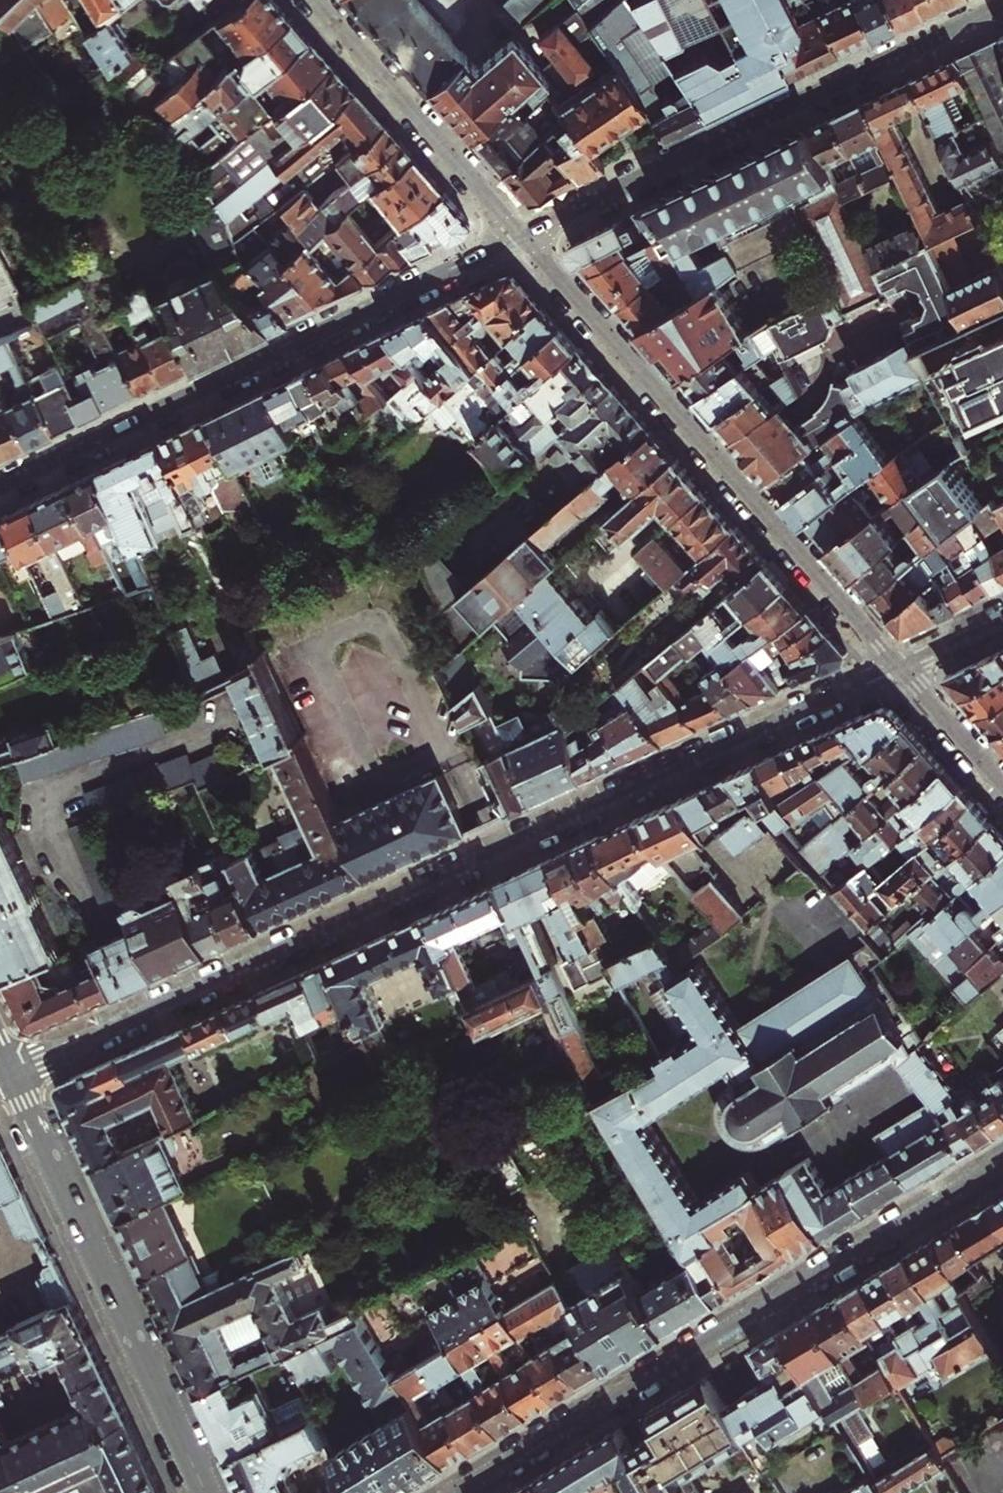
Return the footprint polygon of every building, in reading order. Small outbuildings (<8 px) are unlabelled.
[(29,0),(0,0),(0,9),(12,19),(29,0)] [(12,19),(28,48),(44,36),(76,14),(85,28),(109,12),(126,0),(29,0),(12,19)] [(218,74),(207,62),(226,47),(233,49),(242,46),(246,51),(290,15),(283,6),(277,0),(234,0),(219,12),(172,50),(188,70),(178,79),(168,87),(151,68),(133,46),(108,64),(104,67),(118,85),(124,92),(129,98),(160,136),(164,120),(202,87),(218,74)] [(234,0),(208,0),(219,12),(234,0)] [(375,25),(403,0),(353,0),(375,25)] [(418,0),(403,0),(375,25),(382,33),(404,57),(426,82),(462,49),(440,24),(418,0)] [(503,6),(507,9),(522,27),(551,0),(509,0),(503,6)] [(577,12),(586,25),(615,0),(568,0),(577,12)] [(614,65),(644,106),(663,133),(690,120),(694,118),(680,97),(677,99),(673,93),(667,92),(662,95),(653,82),(673,67),(626,0),(615,0),(586,25),(590,31),(614,65)] [(673,67),(689,90),(705,113),(742,95),(728,66),(722,56),(706,49),(707,51),(689,64),(676,44),(681,39),(659,0),(626,0),(673,67)] [(709,0),(659,0),(681,39),(676,44),(689,64),(707,51),(706,49),(722,56),(728,66),(742,95),(755,89),(740,60),(709,0)] [(740,60),(755,89),(769,82),(787,73),(776,49),(789,43),(784,34),(799,28),(796,21),(795,18),(790,7),(787,0),(709,0),(740,60)] [(847,45),(859,39),(870,33),(854,0),(826,0),(829,5),(847,45)] [(884,0),(854,0),(870,33),(885,26),(894,22),(884,0)] [(894,22),(911,14),(921,9),(917,0),(884,0),(894,22)] [(921,9),(940,0),(917,0),(921,9)] [(818,11),(836,50),(847,45),(829,5),(818,11)] [(821,18),(818,11),(796,21),(799,28),(784,34),(789,43),(776,49),(787,73),(818,59),(836,50),(821,18)] [(85,28),(108,64),(133,46),(109,12),(85,28)] [(540,39),(572,83),(598,63),(580,40),(590,31),(586,25),(577,12),(559,26),(557,25),(540,39)] [(218,74),(202,87),(219,109),(308,36),(301,27),(290,15),(246,51),(258,65),(242,79),(230,64),(218,74)] [(219,109),(202,87),(164,120),(160,136),(189,174),(330,61),(319,48),(308,36),(219,109)] [(987,115),(997,135),(1002,148),(1002,37),(1002,36),(981,46),(959,57),(971,82),(987,115)] [(470,132),(532,77),(539,71),(513,37),(478,67),(462,49),(426,82),(449,109),(470,132)] [(258,65),(246,51),(230,64),(242,79),(258,65)] [(963,103),(957,89),(971,82),(959,57),(950,62),(923,75),(914,78),(927,104),(965,184),(1002,166),(1002,148),(997,135),(967,149),(960,132),(962,131),(964,128),(963,126),(954,107),(963,103)] [(161,59),(151,68),(168,87),(178,79),(161,59)] [(239,179),(312,121),(313,120),(354,87),(341,73),(330,61),(189,174),(201,189),(229,166),(239,179)] [(623,120),(644,106),(614,65),(556,106),(564,115),(589,143),(612,128),(617,124),(623,120)] [(476,139),(485,149),(546,94),(532,77),(470,132),(476,139)] [(927,104),(914,78),(896,87),(869,100),(888,138),(939,240),(955,232),(945,211),(942,212),(897,119),(927,104)] [(367,102),(354,87),(313,120),(312,121),(328,140),(339,130),(342,133),(373,109),(367,102)] [(689,90),(680,97),(694,118),(705,113),(689,90)] [(503,170),(542,135),(546,131),(553,125),(564,115),(556,106),(546,94),(485,149),(494,159),(503,170)] [(884,139),(888,138),(869,100),(865,102),(861,104),(839,115),(874,189),(883,185),(899,177),(881,141),(884,139)] [(972,122),(963,103),(954,107),(963,126),(964,128),(962,131),(960,132),(967,149),(997,135),(987,115),(972,122)] [(383,121),(373,109),(342,133),(351,145),(383,121)] [(564,137),(553,147),(576,174),(593,166),(604,161),(589,143),(564,115),(553,125),(564,137)] [(849,201),(866,193),(874,189),(839,115),(822,123),(814,127),(849,201)] [(303,183),(334,159),(340,154),(328,140),(312,121),(239,179),(210,202),(225,220),(234,238),(255,222),(280,201),(303,183)] [(389,128),(383,121),(351,145),(340,154),(334,159),(349,177),(397,137),(389,128)] [(893,293),(881,267),(869,242),(867,237),(849,201),(814,127),(768,149),(705,179),(640,210),(654,232),(651,235),(655,242),(668,235),(674,245),(692,273),(698,284),(715,276),(719,283),(727,277),(740,267),(809,236),(835,290),(846,314),(893,293)] [(546,131),(542,135),(546,139),(550,136),(546,131)] [(544,189),(576,174),(553,147),(546,139),(542,135),(503,170),(515,183),(528,197),(544,189)] [(349,177),(332,191),(345,207),(366,190),(411,154),(405,147),(397,137),(349,177)] [(366,190),(397,226),(408,217),(442,189),(428,173),(411,154),(366,190)] [(280,201),(296,220),(319,202),(303,183),(280,201)] [(970,187),(968,188),(970,194),(972,197),(976,205),(978,204),(980,197),(976,190),(970,187)] [(469,220),(442,189),(408,217),(432,245),(452,236),(465,230),(469,220)] [(345,208),(345,207),(332,191),(319,202),(332,218),(345,208)] [(238,339),(267,325),(241,295),(235,289),(224,275),(244,257),(234,238),(225,220),(210,202),(204,192),(197,196),(201,204),(187,211),(214,264),(201,270),(195,259),(183,255),(169,261),(165,274),(170,285),(168,286),(203,356),(238,339)] [(976,205),(972,197),(958,205),(967,226),(982,218),(976,205)] [(319,202),(296,220),(310,237),(332,218),(319,202)] [(958,205),(945,211),(955,232),(967,226),(958,205)] [(332,218),(310,237),(305,241),(309,246),(332,228),(357,259),(375,244),(345,207),(345,208),(332,218)] [(575,241),(574,249),(578,254),(584,261),(637,234),(641,241),(651,235),(654,232),(640,210),(632,214),(575,241)] [(424,249),(432,245),(408,217),(397,226),(391,231),(411,255),(424,249)] [(869,242),(881,267),(929,244),(926,232),(919,218),(869,242)] [(296,220),(270,240),(255,222),(234,238),(244,257),(263,278),(258,282),(287,315),(306,306),(318,300),(284,259),(305,241),(310,237),(296,220)] [(411,255),(391,231),(375,244),(393,264),(404,259),(411,255)] [(591,269),(599,278),(636,258),(655,249),(658,253),(674,245),(668,235),(655,242),(651,235),(641,241),(637,234),(584,261),(589,267),(591,269)] [(78,274),(103,325),(108,323),(129,314),(121,298),(94,241),(68,254),(78,274)] [(361,279),(349,265),(342,257),(338,256),(327,266),(309,246),(305,241),(284,259),(318,300),(341,289),(361,279)] [(881,267),(893,293),(914,282),(928,287),(935,301),(930,313),(921,317),(924,323),(912,328),(917,338),(858,366),(863,374),(849,381),(836,377),(834,385),(830,393),(825,400),(818,407),(821,410),(805,421),(786,401),(735,436),(766,470),(772,478),(812,448),(827,438),(849,421),(844,414),(857,408),(864,405),(895,390),(932,373),(922,351),(974,327),(954,283),(935,241),(929,244),(881,267)] [(381,270),(393,264),(375,244),(357,259),(349,265),(361,279),(381,270)] [(3,331),(31,318),(20,293),(22,292),(0,245),(0,332),(3,331)] [(668,274),(676,283),(692,273),(674,245),(658,253),(666,268),(652,278),(636,258),(599,278),(611,292),(624,307),(654,284),(656,288),(661,285),(658,280),(668,274)] [(658,253),(655,249),(636,258),(652,278),(666,268),(658,253)] [(241,295),(267,325),(280,319),(287,315),(258,282),(263,278),(244,257),(224,275),(235,289),(247,279),(252,286),(246,290),(247,292),(241,295)] [(954,283),(974,327),(1002,312),(1002,261),(1002,260),(954,283)] [(431,311),(455,340),(531,290),(524,282),(518,275),(511,273),(464,296),(431,311)] [(704,293),(698,284),(692,273),(676,283),(668,274),(658,280),(661,285),(656,288),(654,284),(624,307),(633,318),(643,329),(704,293)] [(125,393),(134,389),(112,343),(103,325),(78,274),(35,295),(29,298),(37,315),(34,316),(81,414),(103,404),(125,393)] [(658,346),(683,376),(757,329),(727,277),(719,283),(715,276),(698,284),(704,293),(643,329),(658,346)] [(148,311),(161,304),(155,292),(148,295),(141,281),(136,286),(147,309),(148,311)] [(121,298),(129,314),(133,322),(137,320),(135,315),(147,309),(136,286),(121,298)] [(203,356),(168,286),(155,292),(161,304),(189,362),(203,356)] [(513,339),(514,338),(547,309),(545,306),(541,301),(531,290),(455,340),(458,343),(463,350),(479,368),(482,365),(495,354),(478,333),(484,330),(485,332),(489,331),(491,329),(492,326),(491,324),(496,320),(513,339)] [(774,351),(782,348),(786,355),(837,331),(842,316),(846,314),(835,290),(775,317),(757,329),(770,353),(774,351)] [(189,362),(161,304),(148,311),(156,328),(148,332),(144,323),(135,327),(159,377),(176,369),(189,362)] [(482,365),(499,385),(564,327),(557,319),(547,309),(514,338),(526,352),(520,358),(519,357),(513,358),(507,363),(497,352),(495,354),(482,365)] [(455,340),(431,311),(425,314),(411,321),(434,347),(437,350),(449,341),(454,347),(458,343),(455,340)] [(129,314),(108,323),(113,333),(129,326),(135,339),(120,346),(117,340),(112,343),(134,389),(150,381),(159,377),(135,327),(133,322),(129,314)] [(22,370),(31,389),(50,429),(68,420),(81,414),(34,316),(31,318),(3,331),(22,370)] [(401,326),(390,331),(417,361),(434,347),(411,321),(401,326)] [(581,347),(575,340),(564,327),(499,385),(516,405),(581,347)] [(692,385),(701,396),(770,353),(757,329),(683,376),(692,385)] [(3,331),(0,332),(0,381),(22,370),(3,331)] [(396,361),(412,379),(393,397),(419,424),(435,409),(445,400),(447,397),(430,377),(417,361),(390,331),(378,337),(360,346),(348,351),(366,370),(373,377),(396,361)] [(960,357),(969,377),(953,385),(975,435),(1002,422),(1002,337),(960,357)] [(458,343),(454,347),(459,353),(463,350),(458,343)] [(434,347),(417,361),(430,377),(447,363),(437,350),(434,347)] [(587,353),(581,347),(516,405),(482,436),(515,476),(534,459),(522,445),(504,426),(512,418),(515,422),(522,423),(542,406),(594,361),(587,353)] [(459,353),(447,363),(464,382),(479,368),(463,350),(459,353)] [(366,370),(348,351),(343,353),(329,360),(351,384),(362,374),(366,370)] [(711,407),(720,417),(789,371),(775,353),(774,351),(770,353),(701,396),(711,407)] [(324,363),(316,367),(344,407),(347,412),(356,424),(375,410),(360,394),(351,384),(329,360),(324,363)] [(594,361),(542,406),(552,419),(605,374),(594,361)] [(447,363),(430,377),(447,397),(464,382),(447,363)] [(445,400),(435,409),(449,425),(462,414),(482,436),(516,405),(499,385),(482,365),(479,368),(464,382),(447,397),(445,400)] [(344,407),(316,367),(310,369),(298,375),(310,398),(313,397),(314,399),(325,412),(330,409),(336,406),(338,410),(344,407)] [(4,402),(31,389),(22,370),(0,381),(0,394),(4,402)] [(362,374),(370,382),(375,378),(373,377),(366,370),(362,374)] [(789,371),(720,417),(728,428),(735,436),(786,401),(803,389),(789,371)] [(552,419),(564,432),(616,387),(605,374),(552,419)] [(274,387),(298,436),(331,421),(330,418),(325,412),(314,399),(313,397),(310,398),(298,375),(294,377),(283,382),(274,387)] [(375,410),(381,406),(393,397),(380,384),(375,378),(370,382),(376,388),(367,394),(364,390),(360,394),(375,410)] [(298,436),(274,387),(255,396),(227,409),(252,460),(261,480),(267,482),(285,473),(287,469),(277,448),(292,441),(298,453),(304,449),(298,436)] [(616,387),(564,432),(572,442),(570,445),(567,453),(574,461),(580,460),(585,457),(600,475),(639,442),(642,445),(657,434),(637,410),(616,387)] [(4,402),(23,442),(41,434),(50,429),(31,389),(4,402)] [(23,442),(4,402),(0,394),(0,453),(1,453),(12,447),(23,442)] [(393,397),(381,406),(407,434),(419,424),(393,397)] [(504,426),(522,445),(552,419),(542,406),(522,423),(515,422),(512,418),(504,426)] [(874,473),(894,459),(857,408),(844,414),(849,421),(863,438),(789,496),(798,507),(809,519),(866,478),(874,473)] [(227,409),(211,417),(235,468),(252,460),(227,409)] [(330,409),(325,412),(330,418),(331,421),(332,421),(336,419),(330,409)] [(340,435),(344,432),(348,429),(353,426),(356,424),(347,412),(336,419),(332,421),(340,435)] [(202,421),(184,430),(212,491),(222,511),(253,506),(235,468),(211,417),(202,421)] [(552,419),(522,445),(534,459),(564,432),(552,419)] [(863,438),(849,421),(827,438),(835,447),(819,457),(812,448),(772,478),(781,488),(789,496),(863,438)] [(212,491),(184,430),(176,434),(161,441),(203,530),(208,527),(206,521),(209,520),(197,495),(190,487),(201,482),(200,485),(204,492),(207,493),(212,491)] [(552,568),(563,559),(551,545),(625,480),(637,494),(678,458),(670,448),(657,434),(642,445),(639,442),(600,475),(473,584),(439,544),(424,556),(464,645),(497,616),(525,592),(552,568)] [(143,449),(155,474),(164,470),(172,488),(180,505),(186,518),(190,526),(194,532),(196,531),(199,539),(206,536),(203,530),(161,441),(143,449)] [(131,455),(143,480),(155,474),(143,449),(137,452),(131,455)] [(967,452),(953,462),(985,506),(995,499),(967,452)] [(111,496),(137,551),(164,538),(161,530),(147,499),(138,482),(143,480),(131,455),(130,456),(99,471),(111,496)] [(871,486),(866,478),(809,519),(821,534),(824,536),(832,546),(910,491),(920,485),(899,455),(894,459),(874,473),(886,489),(868,502),(864,496),(872,491),(871,486)] [(687,468),(678,458),(637,494),(612,516),(629,535),(664,505),(695,478),(687,468)] [(920,485),(910,491),(930,518),(945,538),(959,526),(977,513),(985,506),(953,462),(929,478),(920,485)] [(142,561),(137,551),(111,496),(99,471),(91,475),(74,483),(104,546),(119,539),(138,581),(134,583),(138,592),(154,588),(142,561)] [(695,478),(664,505),(676,518),(707,491),(700,483),(695,478)] [(37,501),(58,546),(86,533),(98,559),(108,555),(104,546),(74,483),(58,490),(37,501)] [(676,518),(706,553),(737,525),(731,518),(716,502),(707,491),(676,518)] [(841,555),(848,564),(897,528),(887,515),(898,507),(914,530),(930,518),(910,491),(832,546),(841,555)] [(988,534),(1001,527),(1002,530),(1002,514),(998,505),(995,499),(985,506),(977,513),(988,534)] [(86,607),(58,546),(37,501),(26,506),(9,514),(24,546),(30,559),(41,554),(53,579),(56,578),(72,612),(86,607)] [(997,551),(988,534),(977,513),(959,526),(979,561),(980,563),(996,592),(1002,589),(1002,563),(997,551)] [(6,554),(24,546),(9,514),(0,519),(0,557),(6,554)] [(903,558),(894,545),(856,574),(867,585),(875,594),(925,554),(941,541),(945,538),(930,518),(914,530),(910,533),(923,550),(917,555),(915,554),(913,553),(911,552),(909,553),(903,558)] [(676,579),(689,593),(701,583),(706,590),(713,584),(712,582),(723,572),(735,586),(766,559),(753,543),(737,525),(706,553),(688,568),(676,579)] [(959,526),(945,538),(941,541),(961,572),(980,563),(979,561),(959,526)] [(897,528),(848,564),(852,569),(856,574),(894,545),(904,538),(897,528)] [(688,568),(684,564),(676,555),(668,546),(663,540),(658,534),(642,548),(672,583),(676,579),(688,568)] [(952,573),(942,579),(961,608),(970,604),(979,600),(961,572),(941,541),(925,554),(934,568),(946,562),(948,565),(943,568),(946,573),(951,570),(952,573)] [(925,554),(875,594),(883,604),(891,613),(924,590),(913,575),(915,574),(921,573),(928,568),(936,581),(941,578),(934,568),(925,554)] [(766,559),(735,586),(698,618),(716,640),(787,583),(778,573),(766,559)] [(980,563),(961,572),(979,600),(989,595),(996,592),(980,563)] [(552,568),(525,592),(583,662),(619,630),(602,611),(594,618),(552,568)] [(908,632),(961,608),(942,579),(941,578),(936,581),(924,590),(891,613),(899,623),(908,632)] [(787,583),(716,640),(719,643),(732,659),(734,662),(768,638),(809,608),(799,597),(787,583)] [(154,588),(138,592),(151,619),(166,613),(154,588)] [(583,662),(525,592),(497,616),(512,635),(507,640),(526,664),(525,673),(543,675),(563,658),(574,670),(583,662)] [(809,608),(768,638),(777,649),(784,645),(786,643),(820,620),(815,615),(809,608)] [(716,640),(698,618),(679,634),(692,650),(695,654),(709,642),(713,647),(719,643),(716,640)] [(783,658),(786,662),(832,634),(825,627),(820,620),(786,643),(792,652),(783,658)] [(190,625),(175,632),(202,689),(231,676),(219,652),(206,658),(190,625)] [(0,638),(0,679),(34,667),(19,631),(0,638)] [(651,659),(683,699),(692,695),(671,668),(692,650),(679,634),(651,659)] [(840,643),(832,634),(786,662),(795,675),(799,681),(826,669),(845,660),(848,653),(840,643)] [(764,663),(779,653),(777,649),(768,638),(734,662),(763,698),(783,688),(764,663)] [(719,643),(713,647),(725,663),(732,659),(719,643)] [(485,688),(464,645),(442,663),(459,700),(485,688)] [(779,653),(780,654),(787,650),(784,645),(777,649),(779,653)] [(965,697),(1002,675),(1002,650),(946,676),(954,685),(965,697)] [(795,675),(786,662),(783,658),(780,654),(779,653),(764,663),(783,688),(789,686),(794,684),(790,678),(795,675)] [(703,725),(683,699),(651,659),(622,684),(632,695),(670,741),(688,732),(703,725)] [(763,698),(734,662),(732,659),(725,663),(708,671),(718,683),(738,709),(750,704),(763,698)] [(300,735),(264,661),(241,671),(261,712),(265,720),(281,754),(304,744),(300,735)] [(790,678),(794,684),(799,681),(795,675),(790,678)] [(965,697),(973,707),(981,715),(1002,702),(1002,675),(965,697)] [(692,695),(683,699),(703,725),(722,717),(738,709),(718,683),(692,695)] [(470,724),(496,712),(485,688),(459,700),(470,724)] [(632,695),(604,716),(631,758),(654,748),(670,741),(632,695)] [(501,723),(512,748),(537,801),(553,794),(569,786),(585,779),(571,727),(582,717),(586,714),(571,696),(525,718),(523,713),(501,723)] [(981,715),(989,725),(998,735),(1002,732),(1002,702),(981,715)] [(863,715),(845,723),(864,749),(870,757),(909,724),(902,715),(895,707),(885,705),(863,715)] [(75,736),(16,756),(25,781),(165,733),(164,730),(156,709),(75,736)] [(631,758),(604,716),(599,719),(604,728),(591,735),(608,769),(620,763),(631,758)] [(16,756),(75,736),(67,717),(22,733),(24,738),(7,744),(0,746),(0,761),(16,756)] [(608,769),(591,735),(582,717),(571,727),(585,779),(599,773),(608,769)] [(834,728),(823,733),(845,762),(864,749),(845,723),(834,728)] [(919,735),(909,724),(870,757),(864,749),(845,762),(827,774),(853,809),(928,745),(919,735)] [(814,738),(803,742),(827,774),(845,762),(823,733),(814,738)] [(792,747),(782,752),(802,780),(813,773),(818,779),(827,774),(803,742),(792,747)] [(261,838),(273,864),(294,912),(330,896),(367,878),(340,820),(304,744),(281,754),(272,758),(298,816),(273,827),(275,832),(261,838)] [(853,809),(848,813),(858,823),(868,834),(883,822),(948,768),(938,757),(928,745),(853,809)] [(512,748),(486,760),(510,813),(525,807),(537,801),(512,748)] [(772,757),(760,762),(783,793),(802,780),(782,752),(772,757)] [(89,795),(98,818),(171,791),(186,784),(197,781),(201,790),(227,779),(217,755),(192,767),(188,756),(89,795)] [(818,779),(787,799),(783,793),(760,762),(751,766),(741,771),(761,796),(788,829),(812,810),(825,798),(841,818),(848,813),(853,809),(827,774),(818,779)] [(948,768),(883,822),(900,843),(902,842),(965,788),(958,779),(956,778),(948,768)] [(761,796),(741,771),(735,773),(731,776),(751,800),(756,798),(761,796)] [(435,847),(469,832),(442,774),(340,820),(367,878),(435,847)] [(728,811),(751,800),(731,776),(721,780),(707,787),(724,810),(726,809),(728,811)] [(186,784),(171,791),(174,798),(189,791),(186,784)] [(694,793),(682,798),(710,836),(712,839),(724,830),(716,819),(722,815),(731,825),(736,821),(728,811),(726,809),(724,810),(707,787),(694,793)] [(965,788),(902,842),(907,847),(916,858),(890,881),(880,869),(875,862),(869,868),(860,874),(875,893),(885,885),(895,898),(900,904),(910,895),(938,869),(923,851),(927,848),(938,839),(935,836),(976,800),(971,795),(965,788)] [(658,809),(638,818),(665,851),(675,862),(722,919),(730,929),(747,915),(752,911),(722,874),(706,887),(695,878),(716,861),(698,839),(710,836),(682,798),(658,809)] [(841,818),(825,798),(812,810),(827,830),(841,818)] [(935,836),(938,839),(944,846),(932,855),(927,848),(923,851),(938,869),(995,821),(987,812),(976,800),(935,836)] [(756,806),(736,821),(731,825),(726,829),(743,851),(773,827),(756,806)] [(8,978),(55,957),(61,954),(38,903),(41,901),(31,878),(13,840),(0,812),(0,962),(8,978)] [(804,848),(824,872),(853,848),(857,845),(847,833),(858,823),(848,813),(841,818),(827,830),(804,848)] [(118,870),(98,818),(72,827),(94,879),(118,870)] [(598,836),(624,877),(632,891),(639,903),(643,900),(643,896),(645,895),(639,886),(631,874),(665,851),(638,818),(620,826),(598,836)] [(938,869),(910,895),(913,899),(917,895),(934,916),(1002,855),(1002,830),(995,821),(938,869)] [(883,822),(868,834),(857,845),(853,848),(869,868),(875,862),(900,843),(883,822)] [(578,846),(603,888),(624,877),(598,836),(589,841),(578,846)] [(875,862),(880,869),(907,847),(902,842),(900,843),(875,862)] [(264,925),(281,917),(260,869),(253,853),(250,854),(249,852),(246,849),(243,846),(238,845),(234,845),(231,846),(228,847),(230,853),(246,886),(264,925)] [(565,852),(553,857),(596,943),(602,940),(605,946),(613,941),(599,913),(593,917),(584,899),(603,888),(578,846),(565,852)] [(824,872),(828,877),(847,861),(858,875),(860,874),(869,868),(853,848),(824,872)] [(675,862),(665,851),(631,874),(639,886),(675,862)] [(264,925),(246,886),(230,853),(205,864),(212,880),(221,897),(240,937),(252,931),(264,925)] [(954,947),(1002,904),(1002,855),(934,916),(930,919),(915,933),(932,955),(949,941),(954,947)] [(596,943),(553,857),(542,862),(531,868),(551,907),(575,953),(562,959),(575,986),(615,966),(608,951),(605,946),(602,940),(596,943)] [(722,874),(725,871),(716,861),(695,878),(706,887),(722,874)] [(240,937),(221,897),(199,907),(191,889),(212,880),(205,864),(179,875),(186,891),(213,949),(224,944),(240,937)] [(260,869),(281,917),(294,912),(273,864),(260,869)] [(531,868),(514,875),(532,916),(551,907),(531,868)] [(122,883),(118,870),(94,879),(99,893),(122,883)] [(880,920),(890,912),(875,893),(860,874),(858,875),(838,890),(870,929),(880,920)] [(516,985),(473,1005),(484,1029),(549,999),(553,1008),(561,1028),(563,1027),(588,1085),(602,1080),(532,916),(514,875),(508,878),(500,882),(510,906),(514,917),(524,940),(538,975),(516,985)] [(613,906),(627,930),(637,925),(621,897),(632,891),(624,877),(603,888),(613,906)] [(480,891),(462,899),(472,922),(510,906),(500,882),(480,891)] [(122,883),(99,893),(104,905),(127,895),(122,883)] [(593,917),(599,913),(613,906),(603,888),(584,899),(593,917)] [(142,925),(164,971),(187,961),(213,949),(186,891),(156,903),(155,902),(143,900),(139,889),(127,895),(142,925)] [(142,925),(127,895),(104,905),(109,917),(117,914),(126,933),(142,925)] [(472,922),(462,899),(450,904),(466,941),(503,923),(514,917),(510,906),(472,922)] [(441,908),(431,913),(463,983),(473,1005),(516,985),(508,969),(496,974),(497,976),(477,985),(459,944),(466,941),(450,904),(441,908)] [(954,947),(970,966),(1002,937),(1002,904),(954,947)] [(400,928),(329,960),(362,1035),(387,1023),(368,981),(425,956),(441,992),(443,992),(444,993),(463,983),(431,913),(400,928)] [(889,955),(915,933),(930,919),(926,915),(916,924),(911,918),(892,934),(880,920),(870,929),(869,930),(889,955)] [(512,945),(524,940),(514,917),(503,923),(512,945)] [(722,919),(669,950),(677,963),(697,953),(733,932),(730,929),(722,919)] [(103,958),(119,991),(126,988),(159,973),(164,971),(142,925),(126,933),(104,943),(98,946),(103,958)] [(666,970),(677,963),(669,950),(661,937),(636,948),(622,955),(617,946),(608,951),(615,966),(624,984),(662,963),(666,970)] [(970,966),(975,973),(987,987),(1002,973),(1002,937),(970,966)] [(970,966),(954,947),(949,941),(932,955),(958,987),(975,973),(970,966)] [(884,959),(873,946),(852,958),(902,1025),(911,1017),(875,968),(884,959)] [(104,998),(119,991),(103,958),(98,960),(100,963),(83,971),(83,975),(68,982),(55,957),(8,978),(22,1009),(29,1024),(40,1027),(104,998)] [(902,1025),(852,958),(741,1027),(758,1057),(736,1070),(742,1082),(735,1085),(730,1090),(725,1096),(722,1103),(720,1110),(720,1117),(722,1124),(725,1131),(729,1137),(734,1142),(741,1146),(747,1148),(755,1149),(762,1148),(769,1146),(775,1142),(853,1097),(848,1088),(897,1059),(902,1064),(913,1055),(924,1069),(926,1068),(914,1051),(922,1044),(928,1039),(911,1017),(902,1025)] [(307,970),(328,1016),(337,1036),(342,1047),(363,1037),(362,1035),(329,960),(319,964),(307,970)] [(728,1006),(701,960),(670,976),(706,1038),(738,1022),(728,1006)] [(259,992),(269,1014),(295,1003),(319,1058),(342,1047),(337,1036),(319,1043),(311,1024),(328,1016),(307,970),(286,979),(259,992)] [(987,987),(975,973),(958,987),(970,1002),(986,987),(987,987)] [(694,1032),(669,989),(657,996),(682,1040),(694,1032)] [(227,1006),(237,1029),(269,1014),(259,992),(244,999),(227,1006)] [(484,1029),(488,1038),(553,1008),(549,999),(484,1029)] [(207,1016),(187,1025),(197,1048),(237,1029),(227,1006),(207,1016)] [(738,1022),(706,1038),(686,1048),(684,1044),(660,1055),(665,1064),(620,1089),(602,1099),(664,1204),(684,1238),(714,1220),(763,1189),(752,1170),(702,1200),(650,1118),(736,1070),(758,1057),(741,1027),(738,1022)] [(62,1082),(59,1090),(61,1094),(78,1131),(88,1152),(118,1139),(110,1122),(123,1116),(157,1101),(170,1130),(171,1130),(198,1117),(173,1059),(197,1048),(187,1025),(130,1051),(62,1082)] [(914,1051),(926,1068),(935,1061),(922,1044),(914,1051)] [(913,1055),(902,1064),(913,1078),(924,1069),(913,1055)] [(959,1093),(935,1061),(926,1068),(924,1069),(913,1078),(932,1102),(939,1110),(948,1102),(955,1097),(959,1093)] [(990,1074),(1002,1095),(1002,1066),(990,1074)] [(990,1074),(973,1086),(1001,1131),(1002,1130),(1002,1095),(990,1074)] [(602,1099),(620,1089),(613,1075),(602,1080),(588,1085),(596,1103),(602,1099)] [(955,1097),(984,1141),(994,1136),(1001,1131),(973,1086),(971,1083),(959,1093),(955,1097)] [(984,1141),(955,1097),(948,1102),(954,1112),(944,1119),(965,1153),(975,1146),(984,1141)] [(939,1110),(932,1102),(923,1107),(937,1131),(936,1137),(950,1161),(956,1158),(965,1153),(944,1119),(939,1110)] [(937,1131),(923,1107),(877,1133),(886,1146),(915,1183),(940,1168),(950,1161),(936,1137),(937,1131)] [(118,1139),(88,1152),(95,1167),(137,1147),(123,1116),(110,1122),(118,1139)] [(170,1130),(137,1147),(95,1167),(105,1189),(114,1209),(183,1177),(172,1153),(175,1151),(176,1149),(177,1146),(176,1144),(176,1142),(171,1130),(170,1130)] [(8,1201),(28,1192),(25,1185),(0,1133),(0,1205),(8,1201)] [(886,1146),(877,1133),(876,1134),(889,1154),(851,1176),(832,1187),(813,1157),(763,1189),(801,1252),(820,1240),(856,1218),(915,1183),(886,1146)] [(488,1160),(508,1192),(530,1179),(511,1148),(488,1160)] [(183,1177),(114,1209),(121,1223),(170,1199),(189,1190),(183,1177)] [(801,1252),(763,1189),(714,1220),(724,1238),(711,1245),(737,1290),(801,1252)] [(50,1238),(28,1192),(8,1201),(23,1233),(30,1230),(31,1234),(35,1235),(38,1233),(39,1237),(50,1238)] [(991,1205),(1002,1222),(1002,1198),(991,1205)] [(135,1255),(146,1277),(175,1263),(191,1298),(210,1288),(170,1199),(121,1223),(135,1255)] [(684,1238),(664,1204),(649,1213),(672,1255),(686,1265),(653,1284),(651,1270),(626,1228),(613,1236),(615,1238),(670,1331),(679,1325),(696,1315),(721,1300),(690,1248),(684,1238)] [(991,1205),(984,1209),(973,1215),(993,1244),(1002,1238),(1002,1222),(991,1205)] [(993,1244),(973,1215),(966,1220),(955,1226),(976,1255),(979,1253),(993,1244)] [(721,1300),(737,1290),(711,1245),(724,1238),(714,1220),(684,1238),(690,1248),(721,1300)] [(976,1255),(955,1226),(947,1231),(934,1239),(960,1284),(970,1278),(962,1264),(976,1256),(976,1255)] [(670,1331),(615,1238),(572,1263),(571,1268),(573,1271),(586,1293),(624,1358),(653,1341),(670,1331)] [(960,1284),(934,1239),(922,1246),(908,1255),(929,1291),(937,1303),(950,1324),(929,1337),(906,1350),(895,1332),(875,1344),(885,1361),(896,1380),(898,1383),(943,1357),(951,1369),(995,1342),(967,1296),(960,1284)] [(186,1363),(200,1393),(228,1380),(243,1372),(253,1368),(289,1350),(362,1316),(358,1307),(331,1319),(325,1305),(296,1318),(277,1276),(305,1263),(299,1248),(210,1288),(191,1298),(175,1263),(146,1277),(154,1296),(186,1363)] [(77,1297),(55,1250),(48,1257),(50,1261),(48,1262),(46,1269),(48,1272),(42,1274),(56,1307),(77,1297)] [(481,1327),(510,1311),(507,1306),(511,1304),(505,1295),(502,1297),(476,1254),(424,1277),(416,1281),(445,1331),(441,1333),(446,1341),(450,1339),(453,1344),(455,1342),(481,1327)] [(929,1291),(908,1255),(899,1260),(887,1268),(908,1303),(917,1318),(929,1337),(950,1324),(937,1303),(923,1311),(916,1299),(929,1291)] [(985,1269),(980,1261),(976,1264),(981,1272),(985,1269)] [(908,1303),(887,1268),(877,1273),(865,1281),(886,1317),(895,1332),(906,1350),(929,1337),(917,1318),(900,1329),(891,1313),(908,1303)] [(992,1281),(985,1269),(981,1272),(970,1278),(960,1284),(967,1296),(992,1281)] [(573,1301),(586,1293),(573,1271),(560,1279),(561,1281),(573,1301)] [(573,1301),(561,1281),(510,1311),(524,1337),(525,1338),(549,1324),(577,1307),(573,1301)] [(886,1317),(865,1281),(857,1285),(844,1293),(865,1329),(886,1317)] [(573,1301),(577,1307),(612,1365),(624,1358),(586,1293),(573,1301)] [(865,1329),(844,1293),(832,1301),(816,1310),(842,1355),(871,1338),(865,1329)] [(56,1307),(20,1323),(7,1330),(5,1332),(4,1336),(4,1347),(3,1352),(2,1354),(0,1358),(28,1345),(29,1349),(88,1321),(81,1305),(77,1297),(56,1307)] [(612,1365),(577,1307),(549,1324),(554,1332),(583,1383),(600,1373),(612,1365)] [(842,1355),(816,1310),(803,1318),(788,1327),(842,1416),(845,1420),(852,1433),(857,1441),(872,1432),(855,1404),(867,1397),(856,1378),(847,1364),(842,1355)] [(510,1311),(481,1327),(532,1414),(548,1404),(559,1398),(536,1358),(519,1368),(515,1362),(510,1361),(506,1352),(505,1353),(503,1349),(524,1337),(510,1311)] [(386,1405),(393,1418),(335,1450),(354,1487),(358,1492),(399,1492),(403,1491),(450,1462),(399,1375),(362,1316),(289,1350),(304,1384),(353,1362),(379,1409),(386,1405)] [(88,1321),(29,1349),(36,1363),(65,1350),(95,1336),(88,1321)] [(481,1327),(455,1342),(506,1429),(522,1419),(532,1414),(481,1327)] [(788,1327),(783,1330),(827,1403),(836,1419),(842,1416),(788,1327)] [(756,1447),(827,1403),(783,1330),(753,1348),(761,1363),(769,1376),(729,1401),(748,1434),(756,1447)] [(583,1383),(554,1332),(539,1341),(545,1350),(535,1356),(536,1358),(559,1398),(569,1391),(574,1389),(583,1383)] [(80,1383),(111,1369),(95,1336),(65,1350),(80,1383)] [(470,1398),(455,1407),(478,1446),(493,1437),(506,1429),(455,1342),(453,1344),(427,1359),(442,1384),(462,1372),(469,1383),(463,1387),(470,1398)] [(399,1375),(450,1462),(467,1453),(478,1446),(455,1407),(442,1384),(427,1359),(399,1375)] [(856,1378),(867,1397),(896,1380),(885,1361),(856,1378)] [(258,1378),(253,1368),(243,1372),(248,1383),(258,1378)] [(86,1396),(117,1382),(114,1375),(111,1369),(80,1383),(86,1396)] [(689,1471),(748,1434),(729,1401),(712,1373),(687,1388),(651,1410),(662,1430),(631,1448),(620,1428),(541,1476),(550,1492),(586,1492),(585,1491),(623,1470),(636,1492),(702,1492),(689,1471)] [(209,1413),(229,1456),(283,1430),(262,1387),(237,1399),(228,1380),(200,1393),(204,1402),(209,1413)] [(133,1415),(117,1382),(86,1396),(89,1403),(11,1439),(0,1415),(0,1477),(133,1415)] [(279,1466),(330,1441),(316,1414),(283,1430),(229,1456),(236,1471),(246,1492),(292,1492),(279,1466)] [(159,1473),(133,1415),(0,1477),(0,1492),(39,1492),(59,1484),(64,1492),(169,1492),(159,1473)] [(951,1441),(945,1439),(935,1445),(941,1454),(954,1446),(951,1441)] [(878,1475),(889,1492),(901,1492),(947,1465),(941,1454),(935,1445),(934,1442),(893,1467),(878,1475)] [(893,1467),(883,1451),(868,1459),(878,1475),(893,1467)] [(541,1476),(512,1492),(550,1492),(541,1476)] [(872,1477),(844,1492),(881,1492),(872,1477)]
